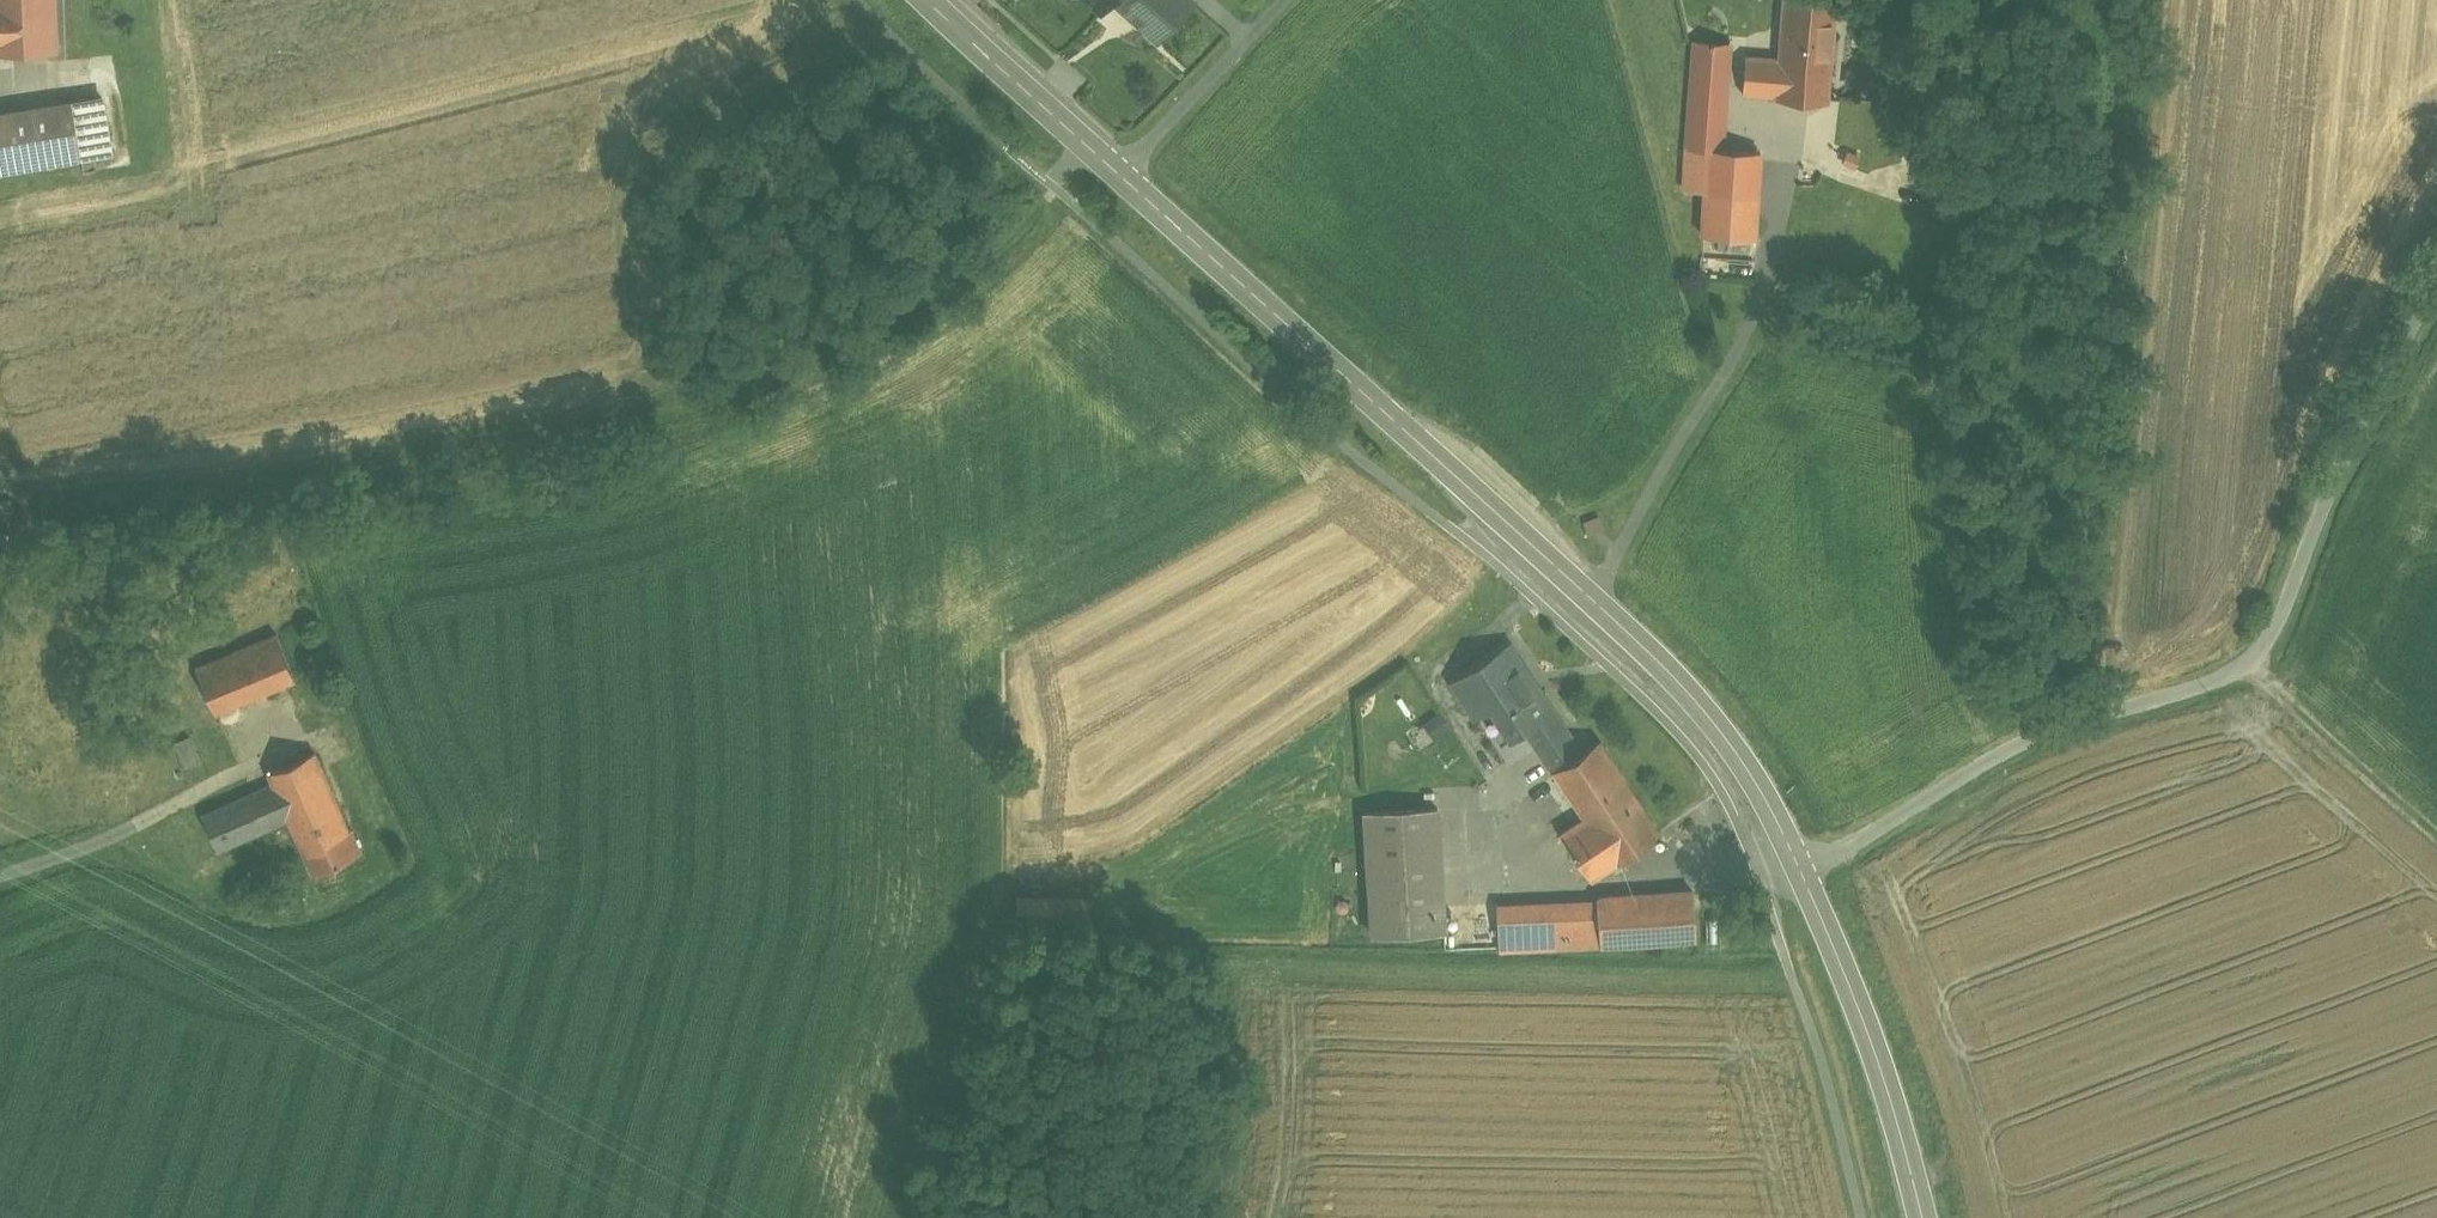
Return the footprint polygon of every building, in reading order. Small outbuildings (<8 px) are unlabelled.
[(1193,0),(1115,0),(1160,40),(1195,2),(1193,0)] [(1834,60),(1839,0),(1835,0),(1786,0),(1781,55),(1748,53),(1744,92),(1831,99),(1834,60)] [(0,6),(0,52),(59,49),(56,3),(0,6)] [(1688,190),(1705,191),(1703,235),(1755,238),(1761,151),(1726,149),(1732,43),(1697,41),(1688,190)] [(0,119),(0,174),(118,155),(109,101),(0,119)] [(1851,118),(1848,118),(1845,118),(1843,119),(1841,120),(1840,122),(1839,124),(1839,127),(1839,130),(1840,132),(1842,133),(1843,134),(1845,135),(1848,136),(1851,135),(1853,134),(1855,132),(1856,131),(1857,129),(1857,127),(1857,124),(1856,122),(1853,119),(1851,118)] [(278,633),(197,667),(216,712),(297,679),(278,633)] [(1506,647),(1454,681),(1468,704),(1480,696),(1508,738),(1526,726),(1551,709),(1553,708),(1543,694),(1535,692),(1526,680),(1528,671),(1525,667),(1518,666),(1506,647)] [(1563,727),(1551,709),(1526,726),(1555,771),(1601,740),(1602,741),(1601,739),(1583,751),(1566,725),(1563,727)] [(1446,711),(1427,718),(1434,736),(1453,729),(1446,711)] [(1601,740),(1555,771),(1585,815),(1561,831),(1592,879),(1662,832),(1602,741),(1601,740)] [(313,754),(270,772),(274,783),(288,814),(331,796),(313,754)] [(274,783),(201,814),(216,848),(289,818),(288,814),(274,783)] [(331,796),(288,814),(289,818),(313,874),(361,853),(350,828),(345,830),(331,796)] [(1491,929),(1483,806),(1366,813),(1374,937),(1491,929)] [(1500,949),(1600,944),(1697,938),(1693,890),(1597,896),(1598,912),(1498,917),(1500,949)]
